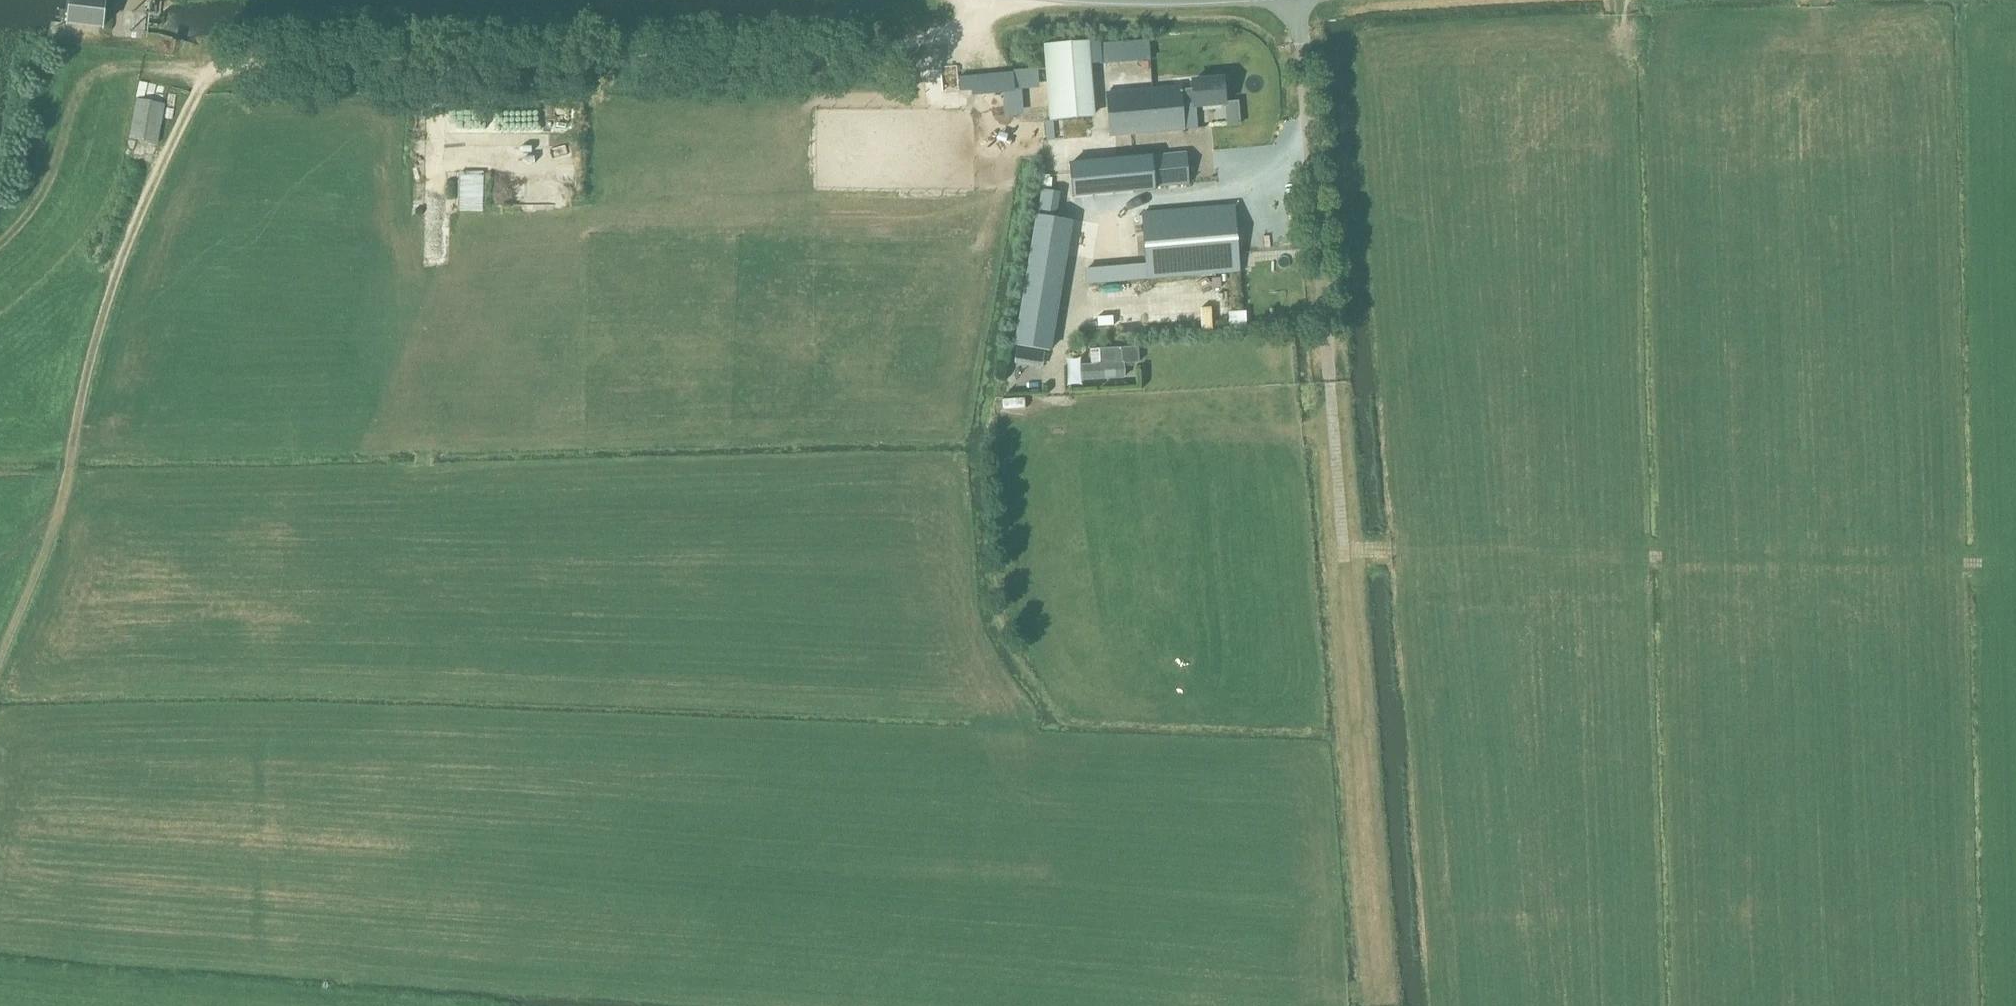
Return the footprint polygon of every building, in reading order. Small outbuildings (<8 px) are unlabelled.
[(70,24),(103,27),(106,0),(72,0),(70,24)] [(1148,40),(1135,41),(1137,60),(1149,59),(1148,40)] [(1084,41),(1044,44),(1050,121),(1090,118),(1084,41)] [(1135,41),(1098,43),(1099,62),(1137,60),(1135,41)] [(1038,69),(1013,70),(1013,71),(1013,73),(1015,88),(1015,89),(1039,88),(1038,69)] [(971,89),(972,95),(1015,91),(1013,71),(959,76),(960,90),(971,89)] [(1181,87),(1107,93),(1110,135),(1197,128),(1195,106),(1225,103),(1224,79),(1193,82),(1193,89),(1181,90),(1181,87)] [(1237,102),(1225,103),(1227,125),(1239,124),(1237,102)] [(137,103),(133,144),(161,147),(166,107),(137,103)] [(1046,109),(1040,110),(1022,111),(1023,121),(1040,120),(1047,119),(1046,109)] [(1154,186),(1188,183),(1186,153),(1071,163),(1074,196),(1155,189),(1154,186)] [(1031,245),(1014,345),(1051,351),(1067,251),(1072,220),(1056,218),(1060,192),(1041,189),(1031,245)] [(1143,215),(1147,264),(1084,269),(1086,284),(1147,279),(1148,278),(1241,270),(1235,207),(1143,215)] [(1081,364),(1082,380),(1125,378),(1124,362),(1138,361),(1137,346),(1099,348),(1100,363),(1081,364)] [(1044,352),(1018,347),(1018,350),(1026,352),(1025,363),(1041,366),(1044,352)] [(1018,350),(1016,362),(1025,363),(1026,352),(1018,350)]
